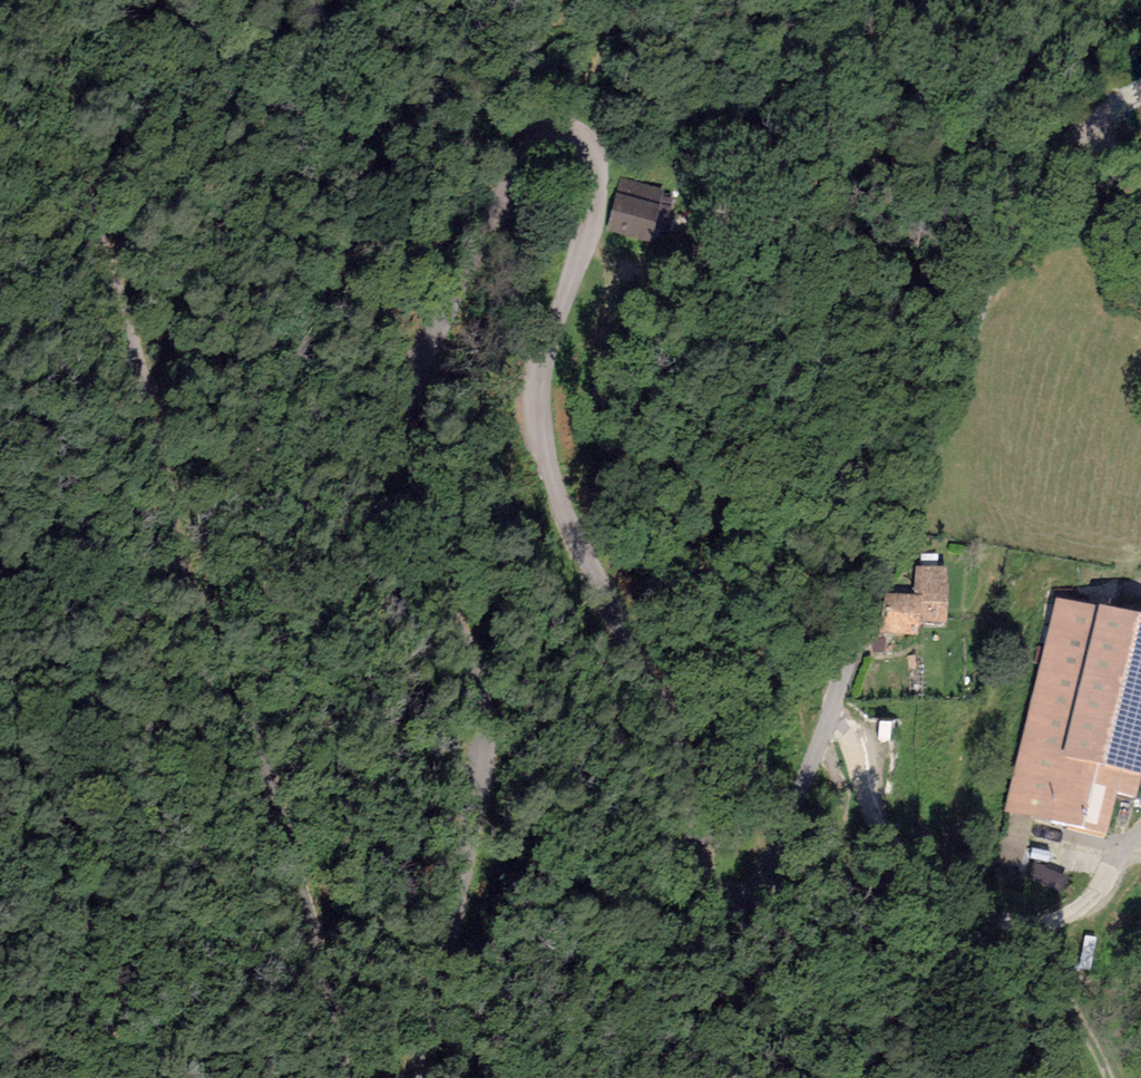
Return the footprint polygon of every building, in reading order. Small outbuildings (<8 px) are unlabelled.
[(666,190),(620,178),(606,234),(652,245),(666,190)] [(946,566),(916,566),(914,594),(883,594),(882,633),(920,634),(919,621),(946,623),(946,566)] [(1057,598),(1005,811),(1106,835),(1117,793),(1135,798),(1140,773),(1140,617),(1057,598)] [(1001,869),(1028,872),(1033,829),(1005,826),(1001,869)]
